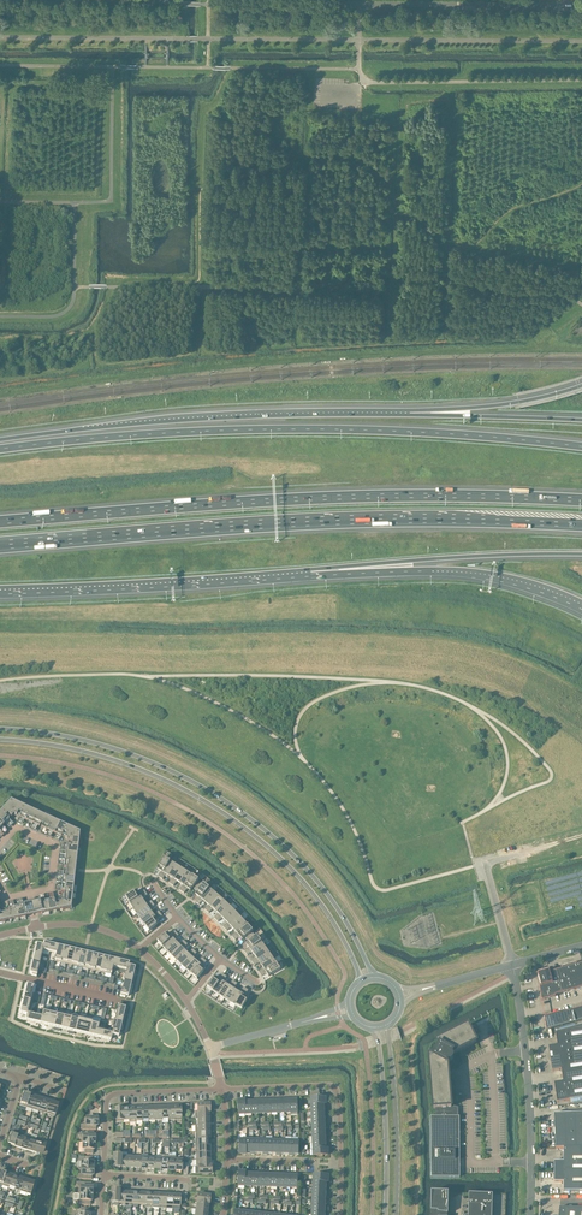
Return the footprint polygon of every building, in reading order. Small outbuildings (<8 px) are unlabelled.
[(10,801),(0,812),(0,811),(0,812),(9,820),(9,819),(8,818),(10,816),(11,817),(13,815),(10,799),(10,801)] [(11,801),(10,799),(13,815),(16,816),(17,815),(20,816),(19,817),(19,818),(25,805),(24,807),(11,801)] [(30,810),(24,807),(25,805),(19,818),(24,820),(25,818),(26,819),(31,808),(30,810)] [(37,813),(31,810),(31,808),(26,819),(28,820),(27,821),(32,824),(38,811),(37,813)] [(44,814),(43,816),(37,813),(38,811),(32,824),(37,826),(38,824),(40,825),(40,824),(41,824),(45,817),(44,816),(45,815),(44,814)] [(0,812),(0,822),(3,824),(4,823),(5,824),(9,820),(0,812)] [(48,831),(53,818),(52,820),(46,817),(47,815),(46,815),(45,817),(41,824),(42,825),(41,826),(43,827),(43,828),(48,831)] [(59,823),(52,820),(53,818),(48,831),(52,833),(53,831),(55,832),(60,821),(59,823)] [(65,826),(59,823),(60,821),(55,832),(56,833),(56,834),(61,837),(66,824),(65,826)] [(81,831),(79,832),(66,826),(66,824),(61,837),(61,836),(64,837),(64,838),(67,839),(81,831)] [(77,847),(79,833),(81,831),(67,839),(66,842),(68,843),(67,846),(66,846),(79,847),(77,847)] [(76,854),(77,847),(79,848),(79,847),(66,846),(65,851),(67,851),(67,853),(78,855),(78,854),(76,854)] [(76,861),(76,854),(78,855),(67,853),(66,855),(65,855),(64,860),(78,862),(78,861),(76,861)] [(161,871),(158,877),(160,878),(170,861),(164,858),(157,869),(161,871)] [(66,869),(75,870),(75,869),(77,869),(75,869),(75,862),(77,862),(78,862),(64,860),(64,866),(65,866),(65,868),(66,868),(66,869)] [(163,879),(166,874),(169,876),(174,868),(176,865),(170,861),(160,878),(163,879)] [(176,865),(174,868),(169,876),(172,878),(169,883),(171,885),(173,881),(182,868),(176,865)] [(182,868),(173,881),(171,885),(173,886),(177,881),(180,883),(187,872),(182,868)] [(74,870),(75,870),(66,869),(66,870),(65,870),(65,872),(63,872),(62,877),(76,878),(74,878),(74,871),(76,871),(74,871),(74,870)] [(183,885),(179,890),(182,892),(193,876),(187,872),(180,883),(183,885)] [(191,891),(193,888),(195,890),(200,883),(198,881),(199,880),(193,876),(182,892),(184,893),(187,889),(191,891)] [(73,885),(74,878),(76,879),(76,878),(62,877),(62,882),(63,882),(63,884),(75,886),(75,885),(73,885)] [(198,897),(195,901),(197,903),(209,888),(204,884),(203,885),(200,883),(195,890),(197,892),(195,894),(198,897)] [(72,892),(73,886),(75,886),(63,884),(63,886),(61,886),(61,891),(74,893),(72,892)] [(203,900),(206,903),(214,892),(209,888),(197,903),(199,905),(203,900)] [(144,890),(139,894),(137,890),(126,897),(129,903),(146,893),(144,890)] [(73,899),(71,899),(72,893),(74,893),(61,891),(61,892),(64,892),(63,901),(72,909),(70,907),(71,899),(73,899)] [(219,897),(214,892),(206,903),(208,905),(204,910),(207,911),(219,897)] [(142,898),(147,895),(146,893),(129,903),(133,909),(144,902),(142,898)] [(209,913),(213,909),(215,911),(225,901),(219,897),(207,911),(209,913)] [(49,912),(56,910),(56,912),(53,899),(48,900),(48,902),(47,902),(49,914),(49,912)] [(54,903),(54,899),(53,899),(56,912),(56,910),(62,909),(62,911),(63,911),(62,909),(70,907),(72,909),(63,901),(54,903)] [(42,913),(48,912),(49,914),(47,902),(45,902),(45,901),(39,902),(42,915),(42,913)] [(133,909),(137,915),(153,903),(151,901),(146,905),(144,902),(133,909)] [(218,914),(214,918),(216,920),(229,906),(225,901),(215,911),(218,914)] [(39,902),(31,904),(33,915),(41,913),(42,915),(39,902)] [(137,915),(141,920),(152,912),(150,909),(155,906),(153,903),(137,915)] [(25,918),(26,918),(25,916),(33,915),(31,904),(23,905),(25,918)] [(19,920),(19,918),(25,917),(25,918),(23,905),(18,906),(18,908),(16,908),(18,918),(19,920)] [(222,918),(225,920),(234,911),(229,906),(216,920),(218,922),(222,918)] [(14,907),(9,908),(11,921),(12,921),(11,919),(18,918),(16,908),(14,909),(14,907)] [(4,921),(5,923),(5,921),(11,919),(11,921),(9,908),(8,908),(9,912),(0,914),(0,922),(4,921)] [(159,911),(154,915),(152,912),(141,920),(145,926),(160,914),(159,911)] [(227,923),(223,927),(225,929),(239,916),(234,911),(225,920),(227,923)] [(157,920),(162,916),(160,914),(145,926),(149,931),(160,923),(157,920)] [(231,927),(234,930),(244,921),(239,916),(225,929),(227,931),(231,927)] [(234,930),(236,932),(232,936),(233,939),(248,926),(244,921),(234,930)] [(242,940),(245,937),(247,940),(254,934),(252,932),(253,931),(248,926),(233,939),(235,941),(240,937),(242,940)] [(157,941),(162,946),(177,933),(175,931),(170,935),(168,932),(165,935),(157,941)] [(162,947),(167,951),(177,942),(174,939),(179,935),(177,933),(162,946),(162,947)] [(248,947),(244,951),(245,953),(261,941),(257,936),(256,937),(254,934),(247,940),(249,942),(246,944),(248,947)] [(167,951),(172,956),(185,942),(183,940),(179,945),(177,942),(167,951)] [(261,942),(261,941),(245,953),(247,956),(252,952),(254,955),(265,947),(261,942)] [(185,942),(172,956),(176,961),(186,951),(183,949),(187,944),(185,942)] [(43,946),(42,950),(42,951),(56,954),(58,947),(43,943),(43,946)] [(36,945),(33,959),(40,961),(42,951),(42,950),(43,946),(36,945)] [(56,954),(54,961),(60,963),(63,948),(58,947),(56,954)] [(251,961),(253,964),(269,952),(265,947),(254,955),(256,958),(251,961)] [(63,948),(60,963),(66,964),(69,949),(63,948)] [(69,949),(66,964),(71,965),(75,951),(69,949)] [(176,961),(181,966),(195,951),(193,949),(188,954),(186,951),(176,961)] [(75,951),(71,965),(77,967),(80,952),(75,951)] [(195,951),(181,966),(186,970),(195,960),(193,958),(197,953),(195,951)] [(80,952),(77,967),(82,968),(86,953),(80,952)] [(259,962),(261,965),(261,966),(273,958),(269,952),(253,964),(255,966),(259,962)] [(86,953),(82,968),(88,969),(92,955),(86,953)] [(92,955),(88,969),(94,971),(97,956),(92,955)] [(97,956),(94,971),(99,972),(103,957),(97,956)] [(103,957),(99,972),(105,973),(108,959),(103,957)] [(186,970),(191,974),(191,975),(204,960),(202,958),(198,962),(195,960),(186,970)] [(263,969),(258,972),(260,974),(276,964),(276,963),(273,958),(261,966),(263,969)] [(33,959),(29,974),(32,974),(31,976),(36,977),(40,961),(33,959)] [(108,959),(105,973),(111,975),(113,967),(112,967),(114,960),(108,959)] [(114,960),(112,967),(113,967),(126,971),(127,966),(128,967),(129,964),(114,960)] [(204,960),(191,975),(197,979),(203,971),(205,969),(202,966),(206,962),(204,960)] [(581,975),(581,964),(576,965),(576,964),(576,963),(569,965),(572,978),(579,976),(581,975)] [(269,977),(280,970),(276,964),(260,974),(261,977),(266,973),(269,977)] [(558,982),(565,980),(572,978),(569,965),(561,967),(562,968),(562,969),(555,971),(558,982)] [(124,973),(123,981),(131,983),(134,968),(128,967),(127,966),(126,971),(125,973),(124,973)] [(547,985),(552,984),(558,982),(555,971),(549,973),(549,971),(543,972),(547,985)] [(545,985),(547,985),(543,972),(537,974),(538,978),(539,987),(545,985)] [(207,987),(213,991),(224,975),(222,974),(219,979),(215,976),(207,987)] [(213,991),(219,995),(226,984),(223,982),(227,977),(224,975),(213,991)] [(581,988),(581,986),(579,976),(572,978),(575,990),(581,988)] [(568,992),(575,990),(572,978),(565,980),(568,992)] [(561,993),(568,992),(565,980),(558,982),(561,993)] [(124,981),(120,997),(125,998),(125,997),(127,997),(131,983),(123,981),(124,981)] [(219,995),(224,999),(235,982),(232,981),(229,986),(226,984),(219,995)] [(224,999),(230,1002),(237,991),(234,989),(237,984),(235,982),(224,999)] [(555,995),(561,993),(558,982),(552,984),(555,995)] [(27,985),(23,999),(33,1001),(34,994),(32,993),(34,985),(29,984),(29,985),(27,985)] [(555,997),(555,995),(552,984),(547,985),(545,985),(549,999),(550,999),(550,998),(555,997)] [(541,1001),(549,999),(545,985),(539,987),(541,1001)] [(236,1006),(246,989),(243,988),(240,993),(237,991),(230,1002),(236,1006)] [(248,998),(245,996),(248,990),(246,989),(236,1006),(242,1009),(248,998)] [(23,999),(20,1014),(26,1015),(27,1015),(27,1013),(29,1008),(31,1009),(33,1001),(23,999)] [(112,1020),(121,1022),(125,1008),(123,1007),(123,1006),(118,1005),(114,1021),(112,1020)] [(41,1017),(39,1024),(47,1026),(50,1011),(43,1009),(41,1017)] [(581,1020),(581,1017),(580,1009),(573,1010),(576,1022),(581,1020)] [(547,1030),(576,1022),(573,1010),(564,1013),(564,1012),(564,1011),(544,1017),(546,1030),(547,1030)] [(50,1011),(47,1026),(54,1027),(57,1013),(50,1011)] [(26,1015),(25,1020),(39,1024),(41,1017),(27,1013),(27,1015),(26,1015)] [(57,1013),(54,1027),(61,1029),(64,1014),(57,1013)] [(64,1014),(61,1029),(68,1031),(71,1016),(64,1014)] [(71,1016),(68,1031),(75,1032),(78,1018),(71,1016)] [(78,1018),(75,1032),(82,1034),(85,1019),(78,1018)] [(85,1019),(82,1034),(89,1036),(92,1021),(85,1019)] [(112,1020),(110,1028),(112,1028),(111,1033),(111,1034),(111,1035),(118,1037),(121,1022),(112,1020)] [(92,1021),(89,1036),(96,1037),(97,1030),(98,1030),(99,1023),(92,1021)] [(581,1060),(581,1025),(556,1032),(555,1032),(557,1046),(549,1047),(551,1064),(581,1060)] [(431,1117),(431,1127),(431,1178),(460,1177),(459,1116),(458,1116),(458,1108),(451,1105),(448,1063),(447,1063),(448,1062),(449,1062),(450,1062),(451,1062),(452,1061),(452,1060),(453,1060),(453,1059),(453,1058),(453,1057),(452,1057),(452,1056),(451,1056),(452,1055),(476,1042),(468,1026),(437,1042),(439,1047),(439,1048),(438,1048),(435,1054),(434,1056),(429,1057),(434,1109),(435,1109),(435,1117),(431,1117)] [(97,1030),(96,1037),(110,1041),(111,1035),(111,1034),(111,1033),(98,1030),(97,1030)] [(581,1073),(581,1060),(551,1064),(552,1071),(561,1070),(562,1076),(581,1073)] [(562,1076),(563,1082),(554,1083),(555,1090),(581,1086),(581,1073),(562,1076)] [(555,1090),(557,1102),(581,1098),(581,1086),(555,1090)] [(26,1108),(30,1095),(23,1093),(22,1096),(20,1095),(18,1103),(20,1103),(19,1105),(26,1108)] [(32,1109),(36,1097),(30,1095),(26,1108),(32,1109)] [(38,1111),(42,1099),(36,1097),(32,1109),(38,1111)] [(45,1113),(49,1101),(42,1099),(38,1111),(45,1113)] [(57,1109),(53,1108),(55,1103),(49,1101),(45,1113),(55,1116),(57,1109)] [(195,1112),(209,1112),(209,1104),(206,1104),(207,1104),(207,1103),(200,1103),(200,1104),(201,1104),(197,1105),(197,1111),(194,1112),(195,1112)] [(554,1114),(555,1149),(563,1148),(563,1161),(554,1161),(554,1182),(563,1182),(563,1191),(564,1191),(581,1191),(581,1113),(554,1114)] [(80,1129),(96,1130),(96,1126),(97,1126),(97,1119),(94,1118),(94,1117),(90,1116),(90,1118),(84,1118),(84,1125),(80,1124),(80,1129)] [(7,1144),(14,1146),(18,1133),(12,1131),(7,1144)] [(81,1142),(94,1143),(95,1136),(94,1136),(94,1132),(85,1131),(85,1136),(81,1135),(81,1142)] [(20,1148),(24,1135),(18,1133),(14,1146),(14,1147),(14,1146),(20,1148)] [(24,1136),(24,1135),(20,1148),(26,1150),(30,1137),(24,1136)] [(33,1152),(37,1139),(30,1137),(26,1150),(33,1152)] [(47,1143),(46,1142),(37,1139),(33,1152),(39,1154),(41,1149),(44,1150),(47,1143)] [(94,1150),(94,1143),(81,1142),(83,1143),(83,1149),(84,1149),(84,1154),(93,1154),(93,1150),(94,1150)] [(119,1168),(120,1156),(113,1155),(113,1159),(112,1158),(111,1164),(112,1164),(112,1163),(113,1163),(112,1168),(119,1168)] [(92,1157),(78,1157),(78,1161),(80,1161),(80,1168),(93,1169),(93,1162),(92,1162),(92,1157)] [(211,1166),(196,1167),(199,1167),(199,1174),(203,1174),(203,1175),(202,1175),(208,1175),(208,1174),(207,1174),(211,1174),(211,1166)] [(93,1175),(93,1169),(80,1168),(80,1174),(76,1174),(76,1179),(91,1180),(91,1175),(93,1175)] [(8,1188),(12,1175),(6,1173),(2,1186),(8,1188)] [(15,1188),(18,1177),(12,1175),(8,1188),(9,1186),(15,1188)] [(15,1188),(14,1190),(20,1192),(24,1179),(18,1177),(15,1188)] [(30,1195),(33,1188),(29,1186),(31,1181),(24,1179),(20,1192),(30,1195)] [(79,1193),(92,1194),(92,1187),(91,1187),(91,1183),(75,1182),(75,1187),(79,1187),(79,1193)] [(118,1206),(118,1191),(111,1190),(111,1195),(110,1195),(110,1194),(109,1200),(110,1200),(110,1199),(111,1199),(110,1205),(118,1206)] [(447,1214),(448,1214),(448,1193),(432,1192),(431,1212),(432,1212),(432,1214),(447,1214)] [(91,1201),(92,1194),(79,1193),(78,1200),(82,1200),(81,1205),(90,1205),(90,1201),(91,1201)] [(469,1193),(468,1214),(492,1214),(492,1204),(492,1195),(493,1195),(493,1194),(469,1193)] [(197,1202),(209,1203),(210,1196),(206,1196),(206,1195),(207,1195),(201,1194),(200,1194),(202,1194),(202,1195),(198,1195),(197,1202)] [(209,1204),(209,1203),(197,1202),(196,1209),(207,1210),(208,1204),(209,1204)]
